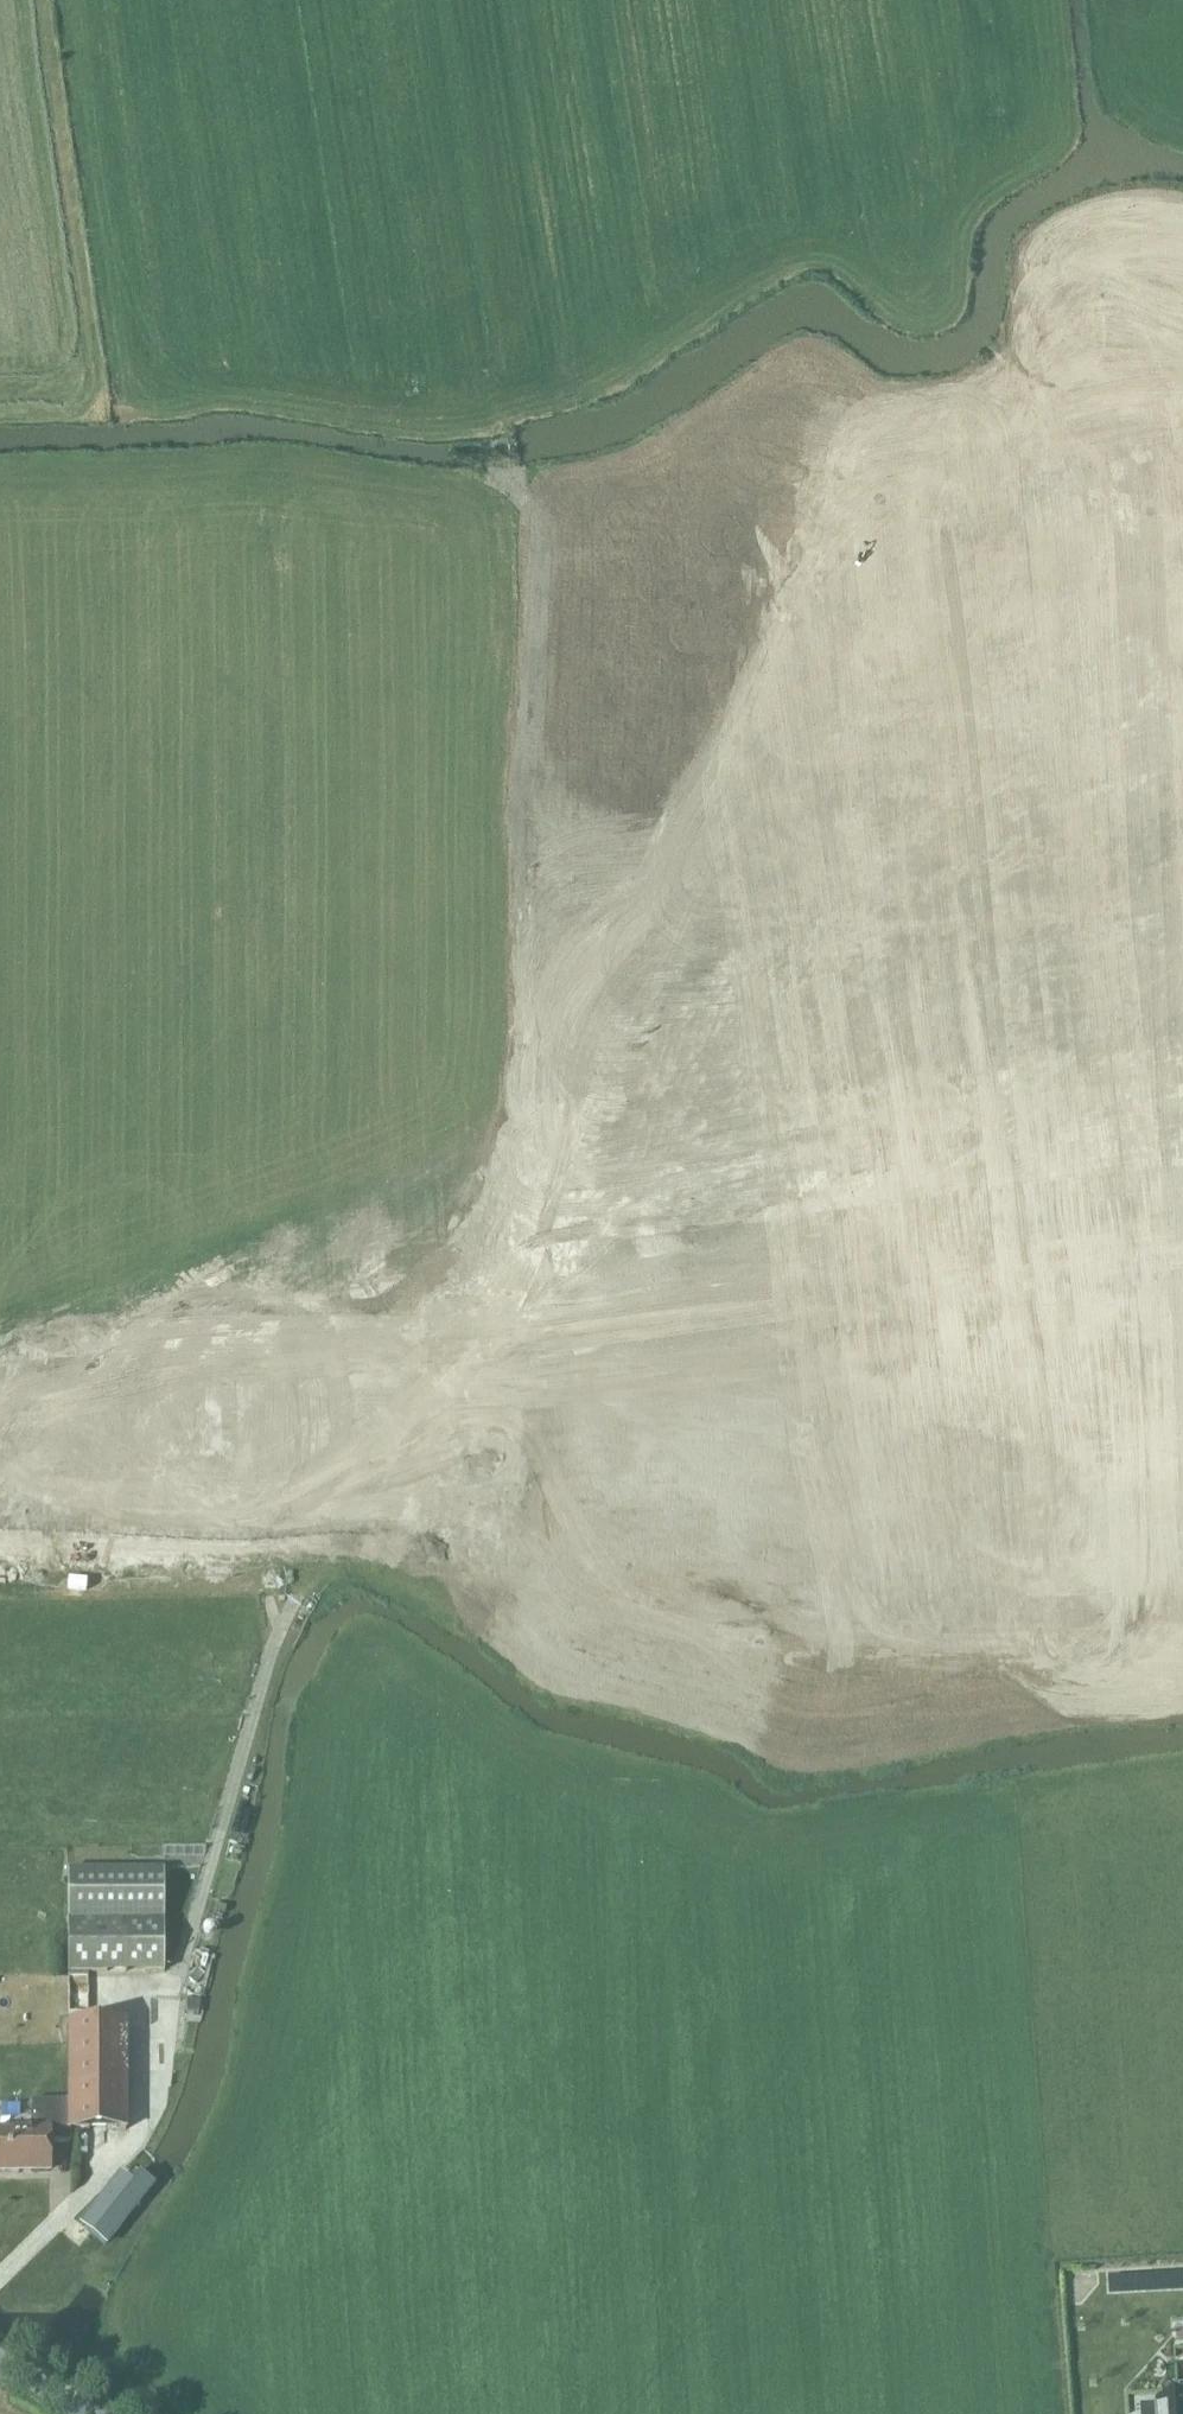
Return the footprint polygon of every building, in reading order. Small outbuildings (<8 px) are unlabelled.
[(599,1627),(598,1597),(587,1598),(589,1628),(599,1627)] [(68,1873),(68,1972),(163,1972),(163,1874),(68,1873)] [(21,2172),(21,2170),(50,2170),(51,2142),(69,2142),(69,2127),(125,2128),(126,2024),(69,2024),(68,2100),(31,2100),(31,2130),(0,2130),(0,2172),(21,2172)] [(87,2218),(112,2238),(154,2186),(141,2176),(133,2185),(121,2175),(87,2218)] [(1182,2400),(1159,2402),(1159,2405),(1159,2413),(1182,2413),(1182,2400)]
